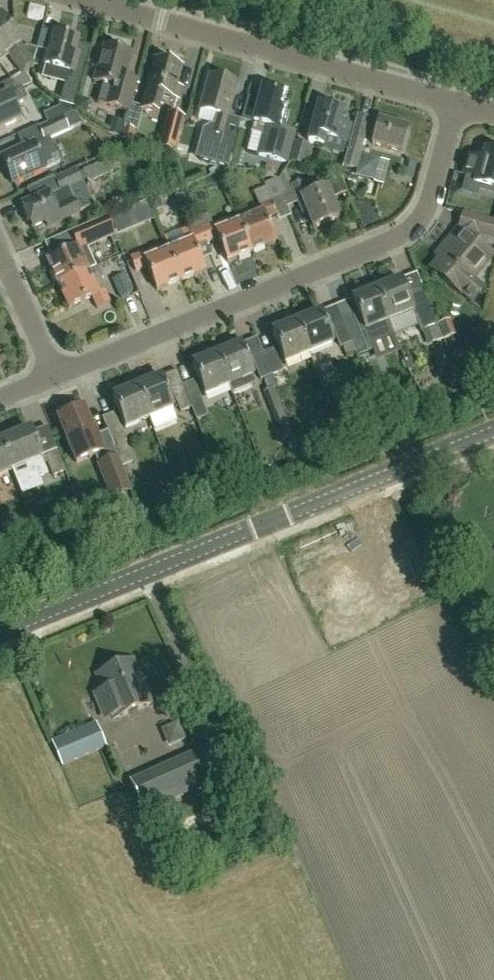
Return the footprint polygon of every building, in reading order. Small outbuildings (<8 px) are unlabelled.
[(6,53),(22,76),(30,73),(36,50),(27,47),(23,50),(19,44),(20,43),(0,17),(0,58),(6,53)] [(59,103),(61,104),(73,108),(80,83),(81,81),(91,48),(77,44),(78,40),(67,37),(67,33),(59,31),(57,35),(54,34),(46,66),(55,69),(52,80),(65,83),(59,103)] [(94,82),(103,84),(122,90),(125,79),(132,55),(104,47),(94,82)] [(142,110),(143,111),(157,115),(163,95),(178,100),(181,89),(176,87),(182,68),(155,61),(147,91),(142,108),(142,110)] [(31,85),(26,75),(22,76),(9,82),(14,92),(0,99),(0,131),(20,121),(13,106),(26,100),(21,89),(31,85)] [(230,162),(236,140),(224,137),(229,119),(227,119),(237,83),(209,76),(199,111),(216,116),(205,156),(230,162)] [(122,90),(103,84),(97,104),(128,113),(131,104),(137,82),(125,79),(122,90)] [(294,133),(282,130),(287,112),(282,111),(286,97),(262,91),(251,134),(263,137),(258,156),(285,163),(294,133)] [(73,108),(61,104),(59,108),(53,111),(57,121),(75,113),(72,112),(73,108)] [(131,104),(128,113),(121,140),(133,144),(136,131),(137,132),(143,111),(142,110),(142,108),(131,104)] [(350,127),(339,124),(342,112),(318,106),(308,143),(322,146),(324,138),(335,140),(346,143),(350,127)] [(177,153),(177,152),(186,119),(170,115),(161,149),(177,153)] [(356,116),(350,140),(343,166),(355,169),(364,133),(373,136),(371,145),(401,153),(407,129),(377,121),(377,123),(368,121),(369,119),(356,116)] [(49,124),(39,129),(44,140),(46,139),(50,137),(68,129),(63,118),(57,121),(49,124)] [(295,141),(289,162),(303,166),(307,155),(309,145),(295,141)] [(34,145),(33,142),(0,157),(0,158),(12,185),(45,170),(34,145)] [(463,176),(466,176),(477,179),(475,184),(493,189),(493,152),(485,149),(481,161),(468,157),(463,176)] [(365,184),(384,184),(384,160),(365,159),(365,184)] [(106,160),(82,171),(87,181),(88,182),(111,172),(106,160)] [(60,192),(49,197),(48,195),(22,206),(31,228),(45,222),(47,227),(78,213),(68,190),(81,184),(76,171),(54,180),(60,192)] [(275,180),(283,200),(294,195),(302,215),(307,213),(314,229),(337,219),(325,189),(306,197),(301,184),(292,188),(285,171),(280,178),(275,180)] [(238,223),(250,253),(274,244),(264,219),(276,215),(272,204),(283,200),(275,180),(266,184),(267,187),(253,193),(259,207),(262,214),(238,223)] [(196,219),(205,243),(216,239),(226,263),(250,253),(238,223),(215,232),(208,214),(196,219)] [(167,251),(179,282),(204,272),(194,247),(205,243),(196,219),(184,224),(191,242),(167,251)] [(479,233),(493,237),(493,222),(483,219),(479,233)] [(58,285),(87,272),(94,269),(85,247),(114,234),(108,220),(65,239),(71,250),(47,261),(58,285)] [(442,261),(434,271),(456,290),(473,304),(485,290),(472,279),(491,256),(476,243),(458,229),(458,228),(440,249),(448,255),(442,261)] [(155,292),(179,282),(167,251),(144,261),(142,254),(130,259),(135,271),(145,267),(155,292)] [(97,309),(109,304),(104,291),(97,294),(87,272),(58,285),(68,308),(92,297),(97,309)] [(120,299),(132,293),(124,275),(112,280),(120,299)] [(431,329),(437,326),(422,289),(406,295),(400,280),(376,290),(389,321),(413,311),(421,333),(431,329)] [(376,290),(352,300),(358,315),(353,317),(362,339),(368,352),(375,349),(373,343),(371,339),(381,335),(382,332),(391,329),(388,321),(389,321),(376,290)] [(296,322),(308,353),(332,344),(319,313),(296,322)] [(342,321),(351,344),(357,357),(368,352),(353,317),(342,321)] [(340,348),(351,344),(342,321),(331,326),(340,348)] [(285,363),(308,353),(296,322),(272,332),(285,363)] [(216,354),(228,385),(232,395),(252,387),(251,385),(254,379),(252,376),(253,375),(240,344),(216,354)] [(263,353),(272,376),(283,371),(274,349),(263,353)] [(264,379),(268,390),(263,392),(283,442),(288,440),(291,446),(297,443),(275,390),(277,389),(272,376),(263,353),(251,358),(260,381),(264,379)] [(205,395),(228,385),(216,354),(192,364),(205,395)] [(136,386),(149,417),(173,408),(161,377),(136,386)] [(183,386),(192,408),(197,422),(208,417),(194,381),(183,386)] [(125,427),(149,417),(136,386),(112,396),(125,427)] [(192,408),(183,386),(172,390),(181,412),(192,408)] [(111,440),(103,419),(102,419),(107,431),(96,436),(91,424),(89,425),(82,408),(58,418),(76,463),(95,456),(109,490),(127,483),(123,474),(113,447),(114,447),(111,440)] [(114,414),(103,419),(114,447),(113,447),(120,466),(133,461),(114,414)] [(0,441),(11,469),(30,461),(36,478),(47,474),(40,457),(40,456),(29,430),(0,441)] [(11,469),(0,441),(0,473),(11,469)] [(52,475),(64,470),(56,450),(44,455),(52,475)] [(96,674),(103,691),(94,695),(104,719),(113,716),(114,719),(151,704),(133,659),(96,674)] [(95,724),(53,742),(63,765),(105,747),(95,724)] [(172,798),(216,779),(204,751),(159,770),(172,798)]
